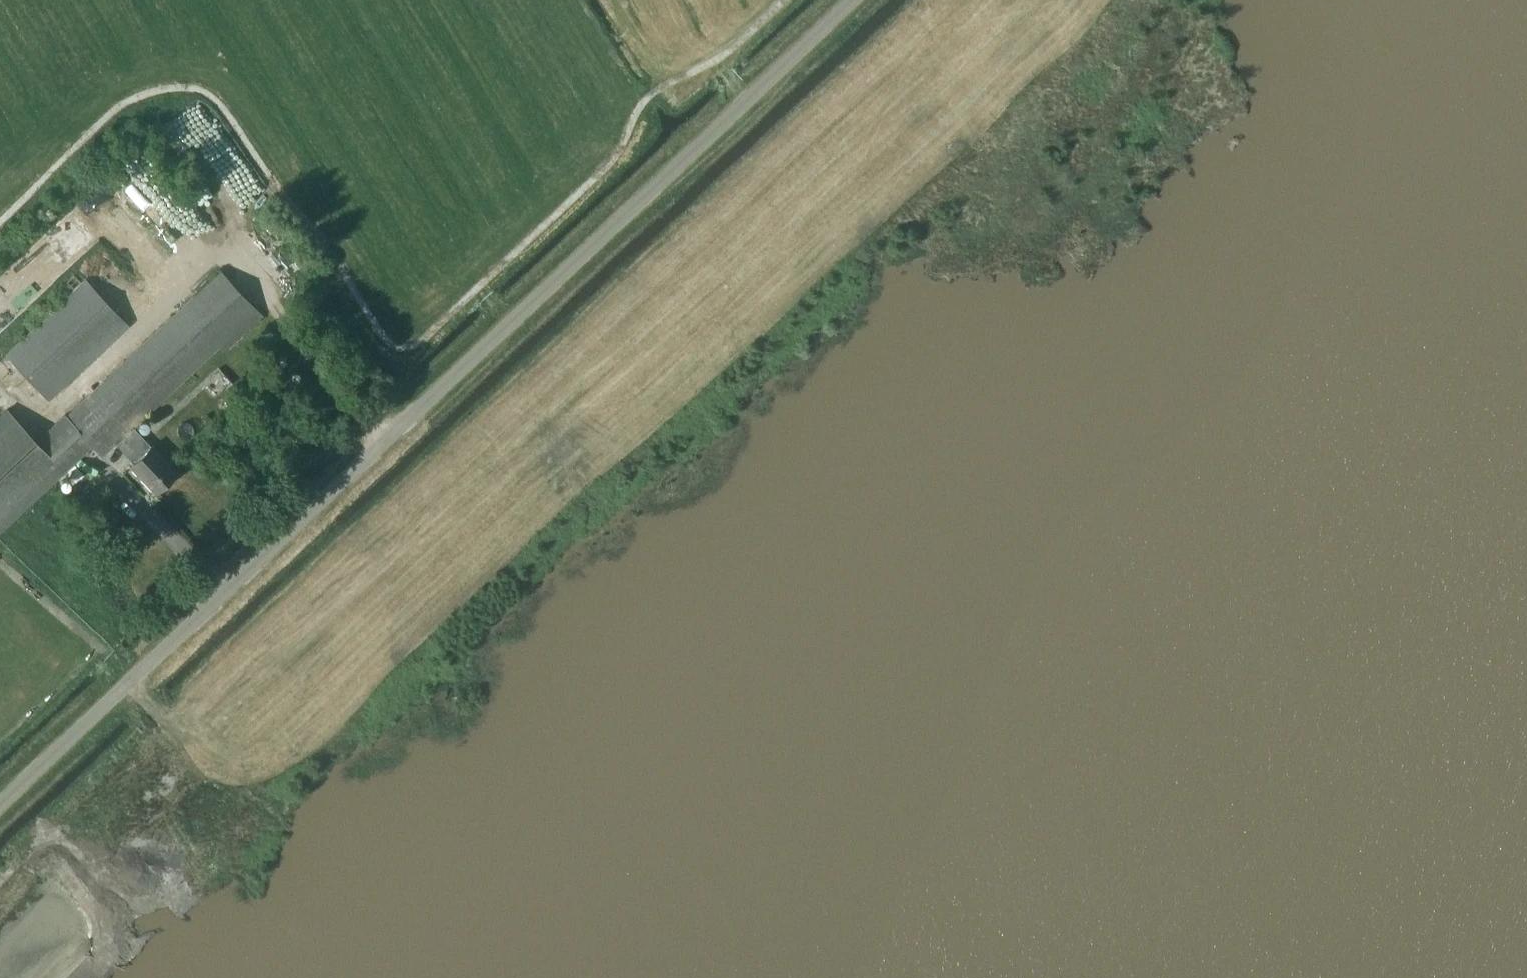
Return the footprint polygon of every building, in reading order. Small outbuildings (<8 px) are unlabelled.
[(93,445),(103,455),(117,443),(134,462),(132,464),(157,491),(178,471),(153,444),(151,446),(133,427),(232,333),(237,339),(263,315),(214,264),(189,288),(195,294),(66,415),(65,414),(36,441),(6,410),(0,415),(0,533),(93,445)] [(6,353),(46,396),(124,322),(84,280),(6,353)]
